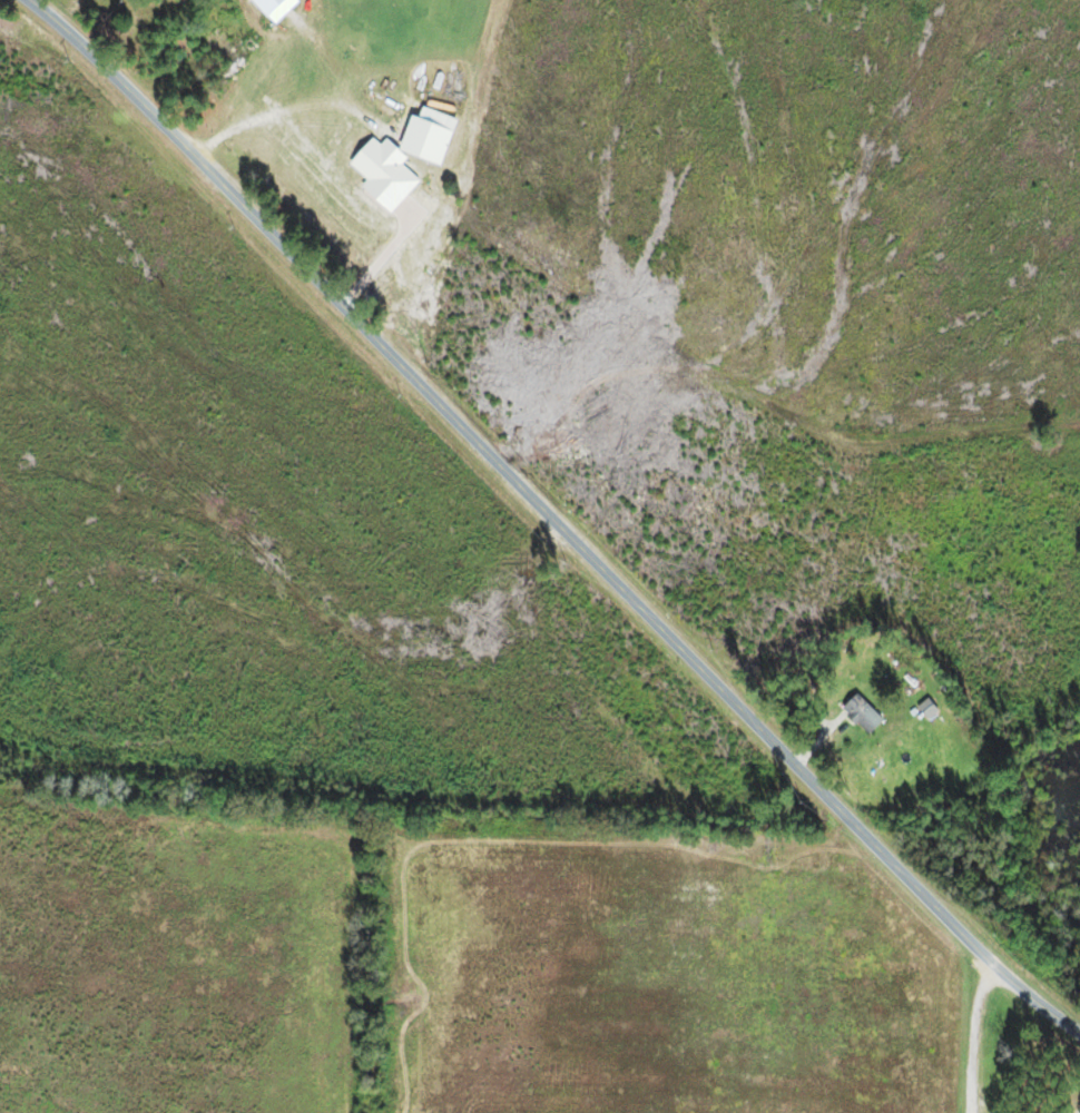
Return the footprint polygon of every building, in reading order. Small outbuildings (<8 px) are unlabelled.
[(876,736),(892,721),(865,694),(849,710),(876,736)]
